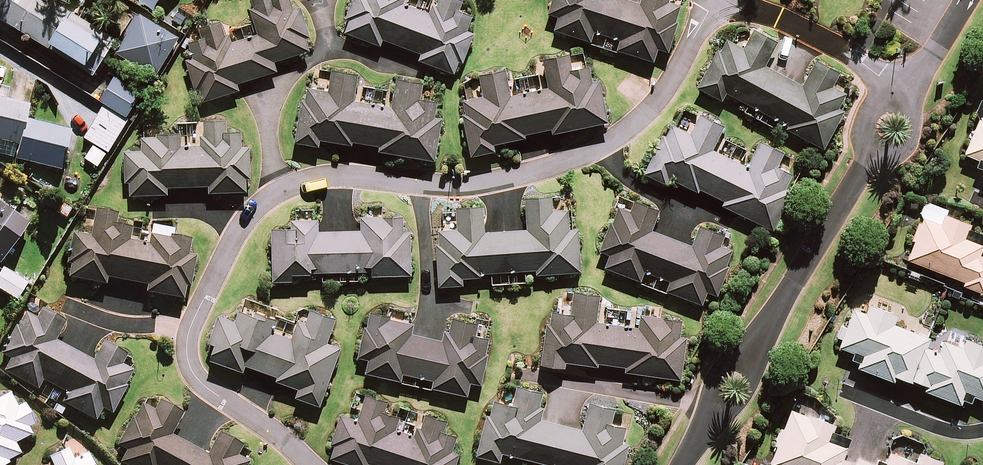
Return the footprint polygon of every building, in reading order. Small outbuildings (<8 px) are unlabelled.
[(60,0),(0,0),(0,15),(46,43),(49,37),(86,60),(83,66),(93,72),(116,34),(60,0)] [(203,98),(237,87),(236,83),(277,70),(273,59),(308,48),(304,37),(308,36),(298,5),(295,6),(293,0),(249,0),(259,32),(228,42),(220,21),(199,27),(203,38),(192,42),(196,55),(190,58),(203,98)] [(347,31),(378,43),(381,35),(424,51),(421,59),(454,72),(459,59),(461,60),(472,31),(465,28),(470,15),(458,11),(462,1),(459,0),(440,0),(438,4),(429,0),(353,0),(347,17),(351,19),(347,31)] [(549,12),(558,15),(554,29),(653,59),(657,45),(669,49),(683,6),(668,2),(668,0),(642,0),(641,3),(632,0),(553,0),(549,12)] [(178,35),(136,10),(125,29),(128,31),(117,50),(156,73),(178,35)] [(724,38),(698,85),(722,98),(726,90),(788,123),(786,127),(823,147),(842,111),(838,108),(846,93),(832,86),(838,74),(816,62),(803,86),(764,66),(777,41),(754,29),(744,48),(724,38)] [(464,114),(473,154),(494,149),(493,144),(525,137),(524,132),(552,126),(553,131),(606,119),(597,78),(590,80),(587,67),(572,70),(569,55),(545,60),(551,87),(512,96),(506,69),(480,74),(485,95),(462,100),(465,114),(464,114)] [(305,88),(296,140),(319,143),(319,139),(351,144),(352,138),(382,143),(381,149),(434,158),(441,118),(433,117),(436,102),(420,99),(423,82),(398,78),(393,108),(353,101),(358,73),(333,69),(329,92),(305,88)] [(141,91),(114,75),(100,99),(127,115),(141,91)] [(15,158),(60,169),(69,130),(25,119),(28,105),(7,100),(11,87),(0,84),(0,154),(15,158)] [(127,119),(103,105),(85,136),(94,141),(86,157),(100,165),(127,119)] [(662,135),(644,171),(668,182),(672,173),(728,200),(726,204),(773,227),(791,191),(783,188),(790,173),(776,166),(782,154),(758,142),(746,167),(710,150),(722,125),(701,115),(692,135),(672,126),(666,138),(662,135)] [(967,152),(982,158),(982,120),(980,119),(967,152)] [(130,181),(131,194),(167,192),(166,185),(210,183),(211,191),(246,189),(246,178),(249,178),(248,145),(241,145),(240,130),(227,131),(226,120),(204,120),(204,143),(179,144),(179,132),(162,133),(162,137),(144,138),(144,150),(126,150),(127,181),(130,181)] [(437,244),(439,285),(461,283),(461,277),(579,270),(577,227),(568,228),(567,210),(553,211),(552,196),(526,198),(528,229),(483,232),(481,207),(458,209),(459,229),(439,230),(440,244),(437,244)] [(616,206),(600,248),(609,251),(604,264),(701,301),(706,287),(718,292),(734,250),(719,245),(724,233),(700,224),(693,244),(651,228),(659,209),(634,199),(630,212),(616,206)] [(27,222),(0,202),(0,260),(27,222)] [(71,265),(70,276),(106,282),(107,275),(148,283),(147,290),(183,296),(185,283),(189,284),(194,255),(188,254),(191,237),(171,234),(170,239),(150,235),(149,245),(127,241),(130,227),(114,224),(116,213),(97,209),(92,236),(73,232),(67,264),(71,265)] [(981,255),(982,249),(982,246),(965,239),(971,224),(946,214),(942,226),(921,218),(906,256),(963,278),(960,285),(982,294),(982,256),(981,255)] [(373,273),(412,272),(410,230),(403,230),(402,217),(363,218),(363,229),(318,231),(318,220),(292,220),(292,228),(272,228),(274,279),(292,278),(291,270),(373,267),(373,273)] [(0,272),(0,291),(17,300),(28,280),(3,266),(0,272)] [(547,323),(542,361),(564,365),(565,362),(598,366),(599,360),(625,364),(624,370),(681,377),(686,336),(679,335),(682,320),(641,314),(639,328),(597,322),(601,295),(574,291),(571,314),(554,312),(553,324),(547,323)] [(11,357),(4,369),(95,418),(101,407),(111,413),(134,370),(124,364),(129,355),(103,341),(93,360),(55,340),(66,320),(43,308),(37,318),(25,312),(3,353),(11,357)] [(318,404),(339,346),(326,341),(334,317),(312,309),(307,323),(298,320),(292,339),(275,333),(279,320),(256,312),(255,316),(240,311),(237,321),(220,315),(215,327),(211,340),(218,342),(212,358),(244,369),(246,363),(279,375),(278,378),(300,386),(296,396),(318,404)] [(855,310),(840,347),(862,355),(858,365),(896,380),(899,374),(926,385),(925,388),(959,401),(964,389),(982,396),(982,345),(967,339),(963,348),(945,341),(940,352),(923,345),(926,337),(855,310)] [(370,358),(367,370),(467,393),(469,381),(480,383),(490,338),(474,335),(477,323),(453,317),(450,331),(446,330),(444,341),(411,333),(414,322),(370,312),(360,355),(370,358)] [(477,453),(500,458),(502,449),(569,464),(622,464),(627,444),(620,442),(624,426),(611,423),(614,409),(590,403),(583,430),(536,418),(543,392),(518,386),(513,404),(496,400),(492,416),(487,415),(477,453)] [(7,462),(6,459),(19,453),(13,441),(29,433),(25,425),(33,422),(24,404),(17,408),(10,394),(0,399),(0,464),(7,462)] [(331,455),(361,464),(367,464),(369,459),(387,464),(454,464),(458,453),(450,450),(455,435),(442,431),(445,420),(426,413),(418,436),(395,428),(399,415),(383,410),(386,401),(367,394),(359,419),(341,413),(332,442),(335,443),(331,455)] [(120,461),(128,464),(248,464),(250,462),(240,456),(245,446),(219,432),(208,452),(171,431),(181,412),(158,399),(152,410),(141,404),(119,444),(127,448),(120,461)] [(772,462),(778,464),(878,464),(842,451),(844,447),(827,441),(832,426),(792,410),(772,462)] [(73,459),(68,447),(48,457),(53,464),(92,464),(86,452),(73,459)] [(942,460),(922,452),(918,463),(891,452),(886,464),(940,464),(942,460)]
